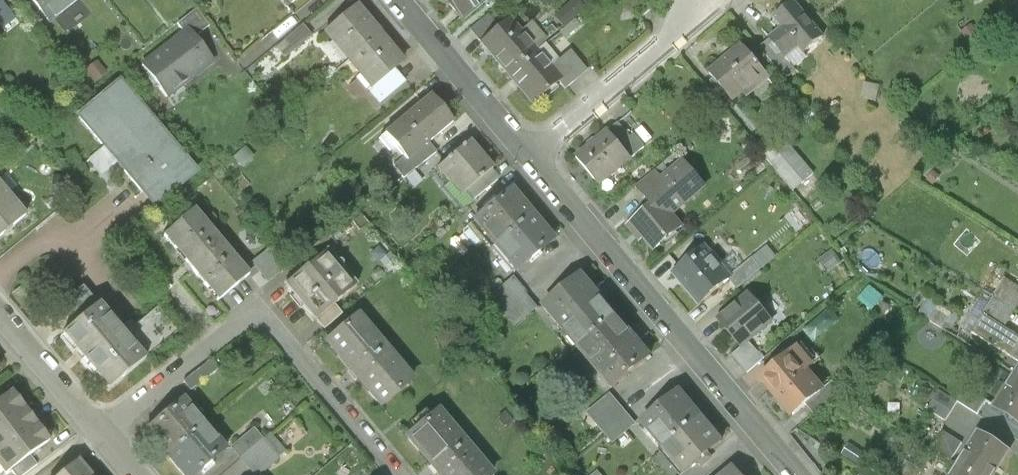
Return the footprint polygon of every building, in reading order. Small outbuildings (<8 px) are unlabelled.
[(49,24),(79,0),(31,0),(49,24)] [(462,20),(487,0),(445,0),(462,20)] [(823,39),(794,4),(776,19),(784,29),(771,40),(786,59),(800,48),(805,54),(823,39)] [(355,9),(325,34),(349,62),(379,37),(355,9)] [(209,28),(196,11),(177,26),(184,35),(186,34),(192,42),(209,28)] [(488,15),(470,31),(481,43),(499,28),(488,15)] [(499,28),(481,43),(508,76),(535,54),(519,35),(521,34),(509,20),(499,28)] [(302,26),(276,49),(285,59),(312,37),(302,26)] [(184,35),(141,68),(149,77),(148,82),(154,90),(159,90),(166,99),(213,63),(200,46),(197,49),(192,42),(186,34),(184,35)] [(379,37),(349,62),(372,90),(372,91),(390,76),(403,65),(379,37)] [(786,59),(771,40),(760,49),(781,74),(792,65),(786,59)] [(743,48),(710,75),(733,102),(766,75),(743,48)] [(587,73),(570,53),(559,62),(576,83),(587,73)] [(535,54),(508,76),(533,106),(558,84),(565,92),(576,83),(559,62),(549,70),(535,54)] [(390,76),(372,91),(372,90),(369,92),(380,105),(400,88),(390,76)] [(195,177),(119,86),(79,120),(155,211),(195,177)] [(430,98),(384,137),(405,163),(406,164),(408,163),(407,161),(427,144),(430,141),(431,143),(452,125),(430,98)] [(632,140),(620,125),(609,133),(628,156),(638,147),(632,140)] [(609,133),(579,159),(601,186),(632,161),(628,156),(609,133)] [(636,137),(632,140),(638,147),(628,156),(632,161),(646,149),(636,137)] [(427,144),(407,161),(408,163),(406,164),(405,163),(395,171),(393,168),(392,169),(401,180),(435,154),(427,144)] [(470,144),(438,171),(449,185),(454,181),(465,194),(490,173),(493,171),(470,144)] [(648,197),(655,206),(661,201),(673,216),(706,188),(686,163),(664,181),(645,198),(646,199),(648,197)] [(433,174),(426,165),(410,179),(417,187),(433,174)] [(664,181),(657,172),(637,188),(645,198),(664,181)] [(490,173),(465,194),(473,203),(498,182),(490,173)] [(25,218),(0,188),(0,238),(25,218)] [(498,203),(497,201),(486,211),(487,213),(474,224),(475,225),(475,224),(487,239),(495,248),(532,217),(512,193),(513,193),(512,192),(498,203)] [(661,201),(655,206),(634,224),(655,251),(683,228),(673,216),(661,201)] [(248,278),(194,213),(164,238),(218,303),(248,278)] [(532,217),(495,248),(515,271),(514,272),(515,273),(528,262),(529,263),(541,253),(540,252),(553,241),(552,240),(551,241),(532,217)] [(487,239),(475,224),(475,225),(474,224),(463,232),(463,237),(472,248),(476,248),(487,239)] [(328,237),(303,256),(311,267),(328,253),(329,254),(337,248),(328,237)] [(705,248),(675,273),(701,304),(731,279),(738,273),(728,260),(720,266),(705,248)] [(842,264),(832,251),(818,262),(828,275),(842,264)] [(311,267),(304,273),(304,272),(285,288),(315,323),(317,322),(334,307),(357,288),(329,254),(328,253),(311,267)] [(738,273),(731,279),(739,289),(762,271),(753,261),(738,273)] [(597,295),(583,279),(550,307),(583,346),(616,318),(603,303),(604,302),(598,294),(597,295)] [(512,281),(493,298),(502,308),(521,291),(512,281)] [(1006,281),(994,299),(1014,311),(1017,304),(1017,289),(1006,281)] [(99,306),(83,288),(64,304),(80,322),(99,306)] [(882,298),(870,288),(858,301),(871,311),(882,298)] [(521,291),(502,308),(517,326),(536,309),(521,291)] [(773,323),(751,296),(719,322),(742,349),(749,343),(773,323)] [(1014,311),(994,299),(983,317),(1002,329),(1014,311)] [(125,336),(100,306),(80,322),(63,336),(109,391),(146,361),(125,336)] [(334,307),(317,322),(324,331),(342,316),(334,307)] [(158,309),(125,336),(146,361),(178,334),(158,309)] [(983,317),(971,336),(1017,365),(1017,339),(1002,329),(983,317)] [(630,335),(616,318),(583,346),(616,386),(650,358),(636,343),(638,342),(631,334),(630,335)] [(411,384),(357,320),(326,345),(380,409),(411,384)] [(764,361),(749,343),(742,349),(732,357),(747,375),(764,361)] [(821,393),(790,356),(763,379),(793,416),(805,405),(821,393)] [(213,361),(185,383),(192,392),(220,371),(213,361)] [(1015,376),(994,409),(1017,424),(1017,378),(1015,376)] [(834,383),(821,393),(805,405),(813,415),(841,391),(834,383)] [(987,403),(966,389),(958,403),(979,416),(987,403)] [(958,403),(939,391),(926,412),(945,424),(958,403)] [(25,409),(13,393),(0,402),(0,428),(25,409)] [(680,397),(667,407),(666,406),(655,414),(656,416),(644,427),(664,450),(699,420),(680,397)] [(611,398),(591,414),(607,433),(626,417),(611,398)] [(184,401),(171,412),(170,410),(158,420),(160,422),(147,432),(168,457),(205,426),(184,401)] [(166,407),(155,416),(158,420),(170,410),(166,407)] [(0,428),(0,453),(37,425),(25,409),(0,428)] [(438,415),(408,441),(436,474),(489,474),(438,415)] [(626,417),(607,433),(614,442),(634,426),(626,417)] [(699,420),(664,450),(684,474),(696,464),(698,466),(709,457),(707,455),(720,445),(699,420)] [(0,453),(0,467),(6,474),(11,471),(30,457),(50,442),(37,425),(0,453)] [(168,457),(183,474),(197,474),(201,471),(203,473),(214,464),(213,462),(226,451),(205,426),(168,457)] [(254,433),(234,450),(242,459),(261,442),(254,433)] [(962,445),(942,433),(932,450),(951,462),(962,445)] [(980,433),(958,467),(971,474),(994,474),(1009,451),(980,433)] [(242,459),(255,474),(260,474),(277,461),(261,442),(242,459)] [(11,471),(14,474),(25,474),(37,466),(30,457),(11,471)] [(899,459),(889,474),(891,474),(920,474),(921,473),(899,459)] [(76,463),(62,474),(87,474),(76,463)]
